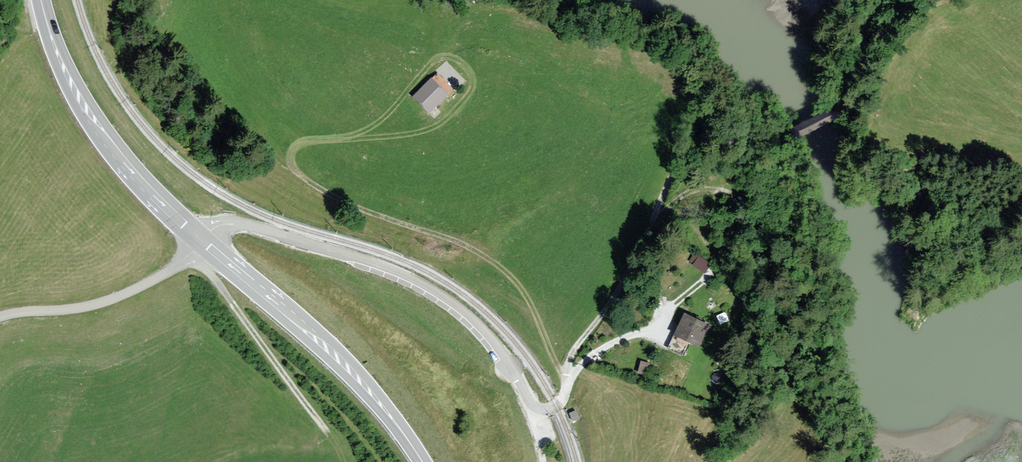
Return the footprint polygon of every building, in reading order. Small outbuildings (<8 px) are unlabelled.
[(449,93),(433,77),(415,94),(432,110),(449,93)] [(711,264),(699,255),(692,265),(704,274),(711,264)] [(709,325),(683,313),(668,347),(682,354),(688,341),(699,346),(709,325)] [(651,364),(641,361),(637,371),(647,374),(651,364)]
